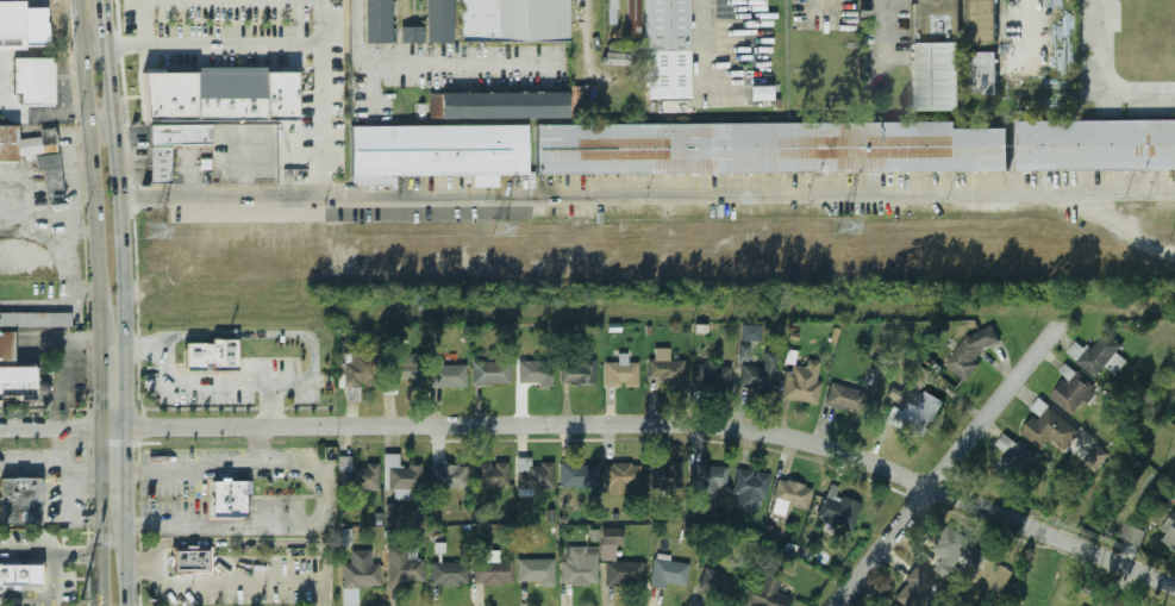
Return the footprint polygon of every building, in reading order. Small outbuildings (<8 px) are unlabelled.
[(0,0),(20,0),(20,49),(0,49),(0,0)] [(361,44),(361,0),(384,0),(385,43),(361,44)] [(424,29),(423,0),(448,0),(449,43),(402,44),(401,29),(424,29)] [(460,39),(459,0),(567,0),(568,38),(460,39)] [(627,33),(641,33),(641,0),(627,0),(627,33)] [(646,100),(645,0),(687,0),(688,99),(646,100)] [(919,4),(919,0),(959,0),(960,36),(911,36),(911,4),(919,4)] [(968,44),(967,0),(995,0),(996,44),(968,44)] [(31,48),(31,1),(56,1),(57,48),(31,48)] [(912,43),(961,43),(961,112),(911,112),(912,43)] [(973,94),(997,95),(998,52),(973,52),(973,94)] [(10,57),(51,56),(52,102),(17,104),(17,93),(10,93),(10,57)] [(144,68),(295,67),(296,113),(265,113),(265,114),(195,114),(195,112),(144,113),(144,68)] [(436,92),(564,90),(565,118),(436,118),(436,92)] [(1018,120),(1174,119),(1174,168),(1019,169),(1018,120)] [(351,124),(529,121),(529,170),(351,173),(351,124)] [(535,125),(955,121),(955,130),(1008,129),(1008,169),(535,174),(535,125)] [(15,161),(0,161),(0,124),(15,124),(15,161)] [(149,124),(210,124),(210,143),(149,144),(149,124)] [(38,129),(52,127),(56,152),(58,152),(64,199),(46,201),(42,169),(36,170),(35,161),(25,162),(25,155),(19,156),(17,138),(39,136),(38,129)] [(149,146),(170,146),(170,183),(150,183),(149,146)] [(70,326),(0,326),(0,311),(70,312),(70,326)] [(976,358),(999,336),(986,323),(945,362),(964,381),(981,364),(976,358)] [(762,325),(743,325),(742,341),(761,342),(762,325)] [(1115,374),(1126,361),(1117,352),(1123,345),(1106,331),(1089,350),(1077,341),(1067,352),(1096,377),(1106,367),(1115,374)] [(35,382),(0,383),(0,332),(12,332),(13,367),(35,367),(35,382)] [(183,342),(204,342),(204,344),(211,344),(211,339),(236,339),(236,369),(211,369),(211,362),(202,363),(204,369),(185,369),(183,342)] [(750,345),(739,345),(739,361),(749,361),(750,345)] [(683,383),(683,360),(671,360),(671,349),(649,349),(649,383),(683,383)] [(740,387),(773,391),(777,354),(765,352),(764,367),(743,364),(740,387)] [(342,383),(376,383),(376,354),(342,354),(342,383)] [(638,386),(638,362),(627,362),(627,354),(617,354),(617,363),(605,363),(605,386),(638,386)] [(386,355),(386,385),(395,385),(395,380),(408,380),(408,387),(424,387),(424,355),(386,355)] [(782,398),(817,404),(824,362),(807,360),(806,369),(788,366),(782,398)] [(519,385),(552,385),(552,361),(519,361),(519,385)] [(467,386),(467,362),(430,362),(430,386),(467,386)] [(510,362),(474,362),(474,383),(510,383),(510,362)] [(562,362),(562,386),(595,386),(595,362),(562,362)] [(693,386),(730,386),(730,363),(693,363),(693,386)] [(1049,399),(1077,418),(1099,386),(1070,367),(1049,399)] [(35,400),(35,382),(0,383),(0,400),(35,400)] [(861,414),(867,393),(832,382),(825,404),(861,414)] [(888,421),(923,441),(944,401),(925,391),(911,417),(895,408),(888,421)] [(1044,450),(1051,441),(1064,450),(1080,429),(1039,399),(1031,408),(1037,413),(1021,433),(1044,450)] [(1007,454),(996,468),(1018,482),(1037,455),(1005,432),(995,446),(1007,454)] [(1085,460),(1095,469),(1110,455),(1099,445),(1085,460)] [(421,488),(421,466),(399,466),(399,454),(385,454),(385,489),(395,489),(395,499),(410,499),(410,488),(421,488)] [(380,491),(379,466),(351,466),(351,457),(340,457),(342,496),(356,496),(356,491),(380,491)] [(517,493),(554,493),(554,458),(517,458),(517,493)] [(508,462),(476,462),(476,486),(508,486),(508,462)] [(590,463),(560,463),(560,486),(590,486),(590,463)] [(605,493),(639,493),(639,463),(605,463),(605,493)] [(649,486),(682,486),(682,464),(649,464),(649,486)] [(430,466),(431,488),(467,488),(467,466),(430,466)] [(725,466),(696,467),(698,500),(726,499),(725,466)] [(738,508),(770,504),(765,470),(735,474),(738,508)] [(0,477),(39,477),(39,524),(0,524),(0,477)] [(787,505),(808,508),(812,486),(777,480),(773,512),(786,514),(787,505)] [(211,481),(244,481),(245,514),(211,516),(211,481)] [(870,505),(829,491),(819,518),(861,532),(870,505)] [(386,521),(399,521),(399,504),(386,504),(386,521)] [(1174,550),(1174,512),(1161,529),(1168,535),(1163,541),(1174,550)] [(977,568),(989,552),(948,525),(931,550),(952,564),(958,556),(977,568)] [(1126,540),(1141,546),(1147,531),(1132,525),(1126,540)] [(644,585),(644,562),(620,562),(620,529),(604,527),(602,585),(644,585)] [(562,583),(598,583),(598,548),(562,548),(562,583)] [(380,586),(380,563),(371,563),(371,549),(351,550),(351,562),(342,562),(343,605),(358,605),(358,586),(380,586)] [(389,585),(424,585),(424,558),(414,558),(414,549),(402,549),(402,561),(389,561),(389,585)] [(175,550),(207,550),(207,570),(175,570),(175,550)] [(650,583),(686,589),(689,561),(655,555),(650,583)] [(518,558),(518,583),(555,583),(555,558),(518,558)] [(513,585),(513,560),(474,560),(474,585),(513,585)] [(42,588),(0,588),(0,562),(42,562),(42,588)] [(431,586),(467,586),(467,562),(431,562),(431,586)] [(915,566),(894,596),(907,605),(922,605),(938,582),(915,566)] [(731,602),(740,581),(707,567),(698,587),(731,602)] [(743,605),(787,605),(790,596),(779,592),(782,582),(763,575),(758,588),(751,585),(743,605)] [(1112,591),(1099,605),(1130,605),(1112,591)]
